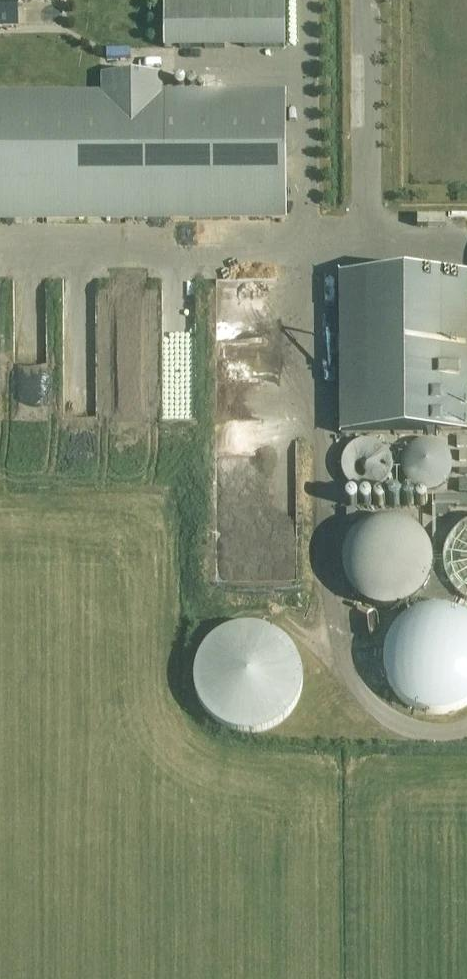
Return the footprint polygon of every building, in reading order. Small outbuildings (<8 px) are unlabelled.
[(19,30),(19,1),(62,0),(0,0),(0,30),(19,30)] [(165,48),(286,48),(285,0),(165,0),(165,48)] [(168,63),(169,75),(184,73),(183,61),(168,63)] [(288,216),(287,86),(163,86),(163,72),(102,72),(102,86),(0,87),(0,216),(288,216)] [(340,275),(340,434),(466,434),(466,275),(340,275)] [(263,410),(266,426),(278,424),(275,408),(263,410)] [(381,445),(370,441),(359,442),(349,448),(343,458),(342,469),(345,480),(353,488),(364,492),(375,490),(385,484),(391,475),(392,464),(389,453),(381,445)] [(451,459),(445,449),(436,442),(424,441),(414,444),(405,451),(401,462),(401,473),(407,483),(416,490),(428,492),(439,488),(447,481),(451,470),(451,459)] [(234,501),(219,506),(225,525),(240,520),(234,501)] [(404,511),(405,519),(426,518),(426,509),(404,511)] [(425,539),(411,525),(391,519),(371,522),(354,533),(344,550),(342,570),(349,589),(364,603),(384,609),(404,607),(421,595),(431,578),(433,558),(425,539)] [(457,532),(449,543),(444,557),(444,571),(448,584),(457,596),(466,603),(466,524),(457,532)] [(463,613),(444,607),(424,608),(406,617),(393,631),(385,649),(385,669),(391,688),(404,703),(422,712),(442,714),(461,709),(466,705),(466,616),(463,613)] [(263,735),(274,734),(284,731),(294,727),(302,721),(310,713),(316,704),(321,695),(323,684),(324,674),(323,663),(321,653),(316,643),(310,634),(302,627),(294,621),(284,616),(274,613),(263,613),(252,613),(242,616),(232,621),(224,627),(216,634),(210,643),(205,653),(203,663),(202,674),(203,684),(206,695),(210,704),(216,713),(224,721),(232,727),(242,731),(252,734),(263,735)]
